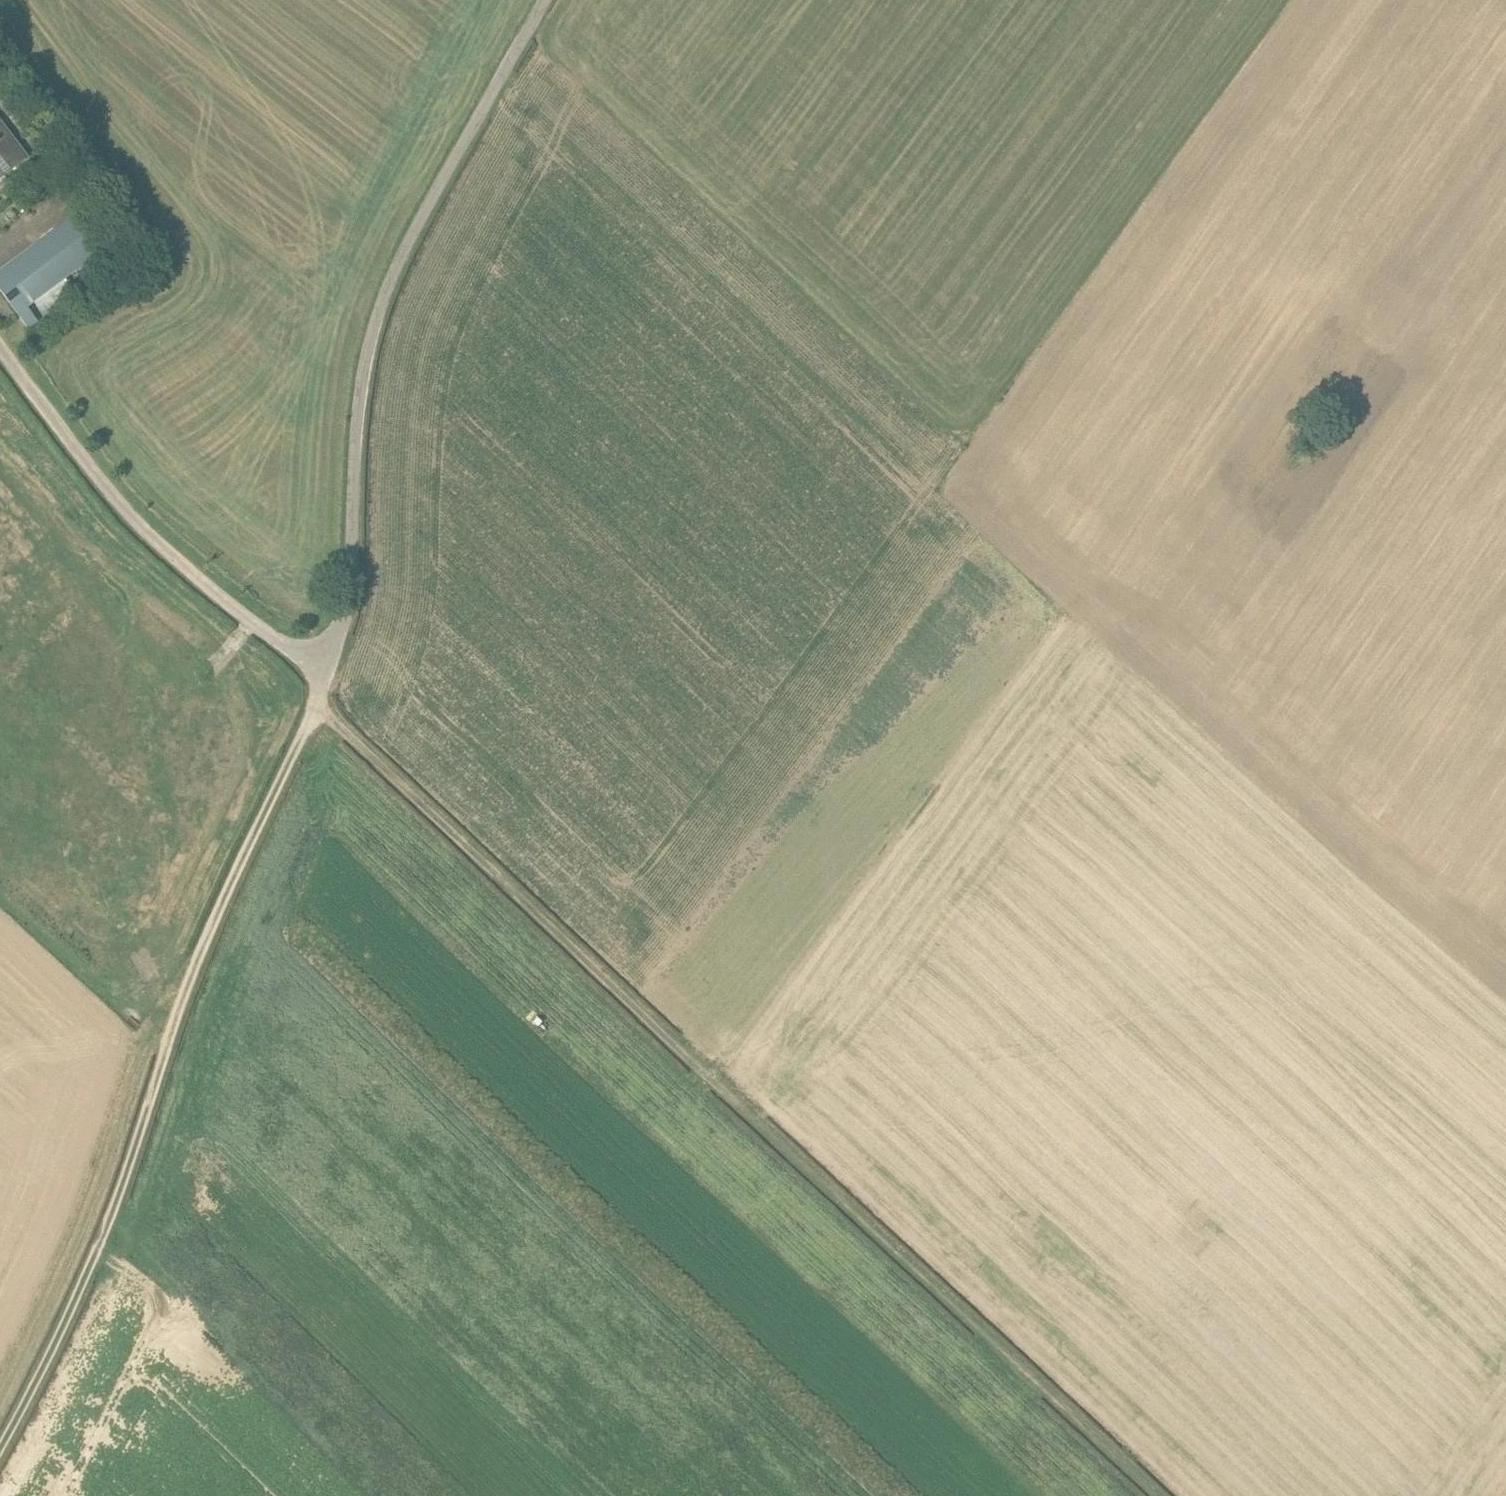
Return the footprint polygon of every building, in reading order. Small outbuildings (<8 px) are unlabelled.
[(29,156),(0,119),(0,179),(10,171),(29,156)] [(44,316),(33,302),(79,269),(81,267),(94,257),(106,249),(89,227),(83,232),(74,220),(0,274),(0,290),(28,328),(44,316)]
